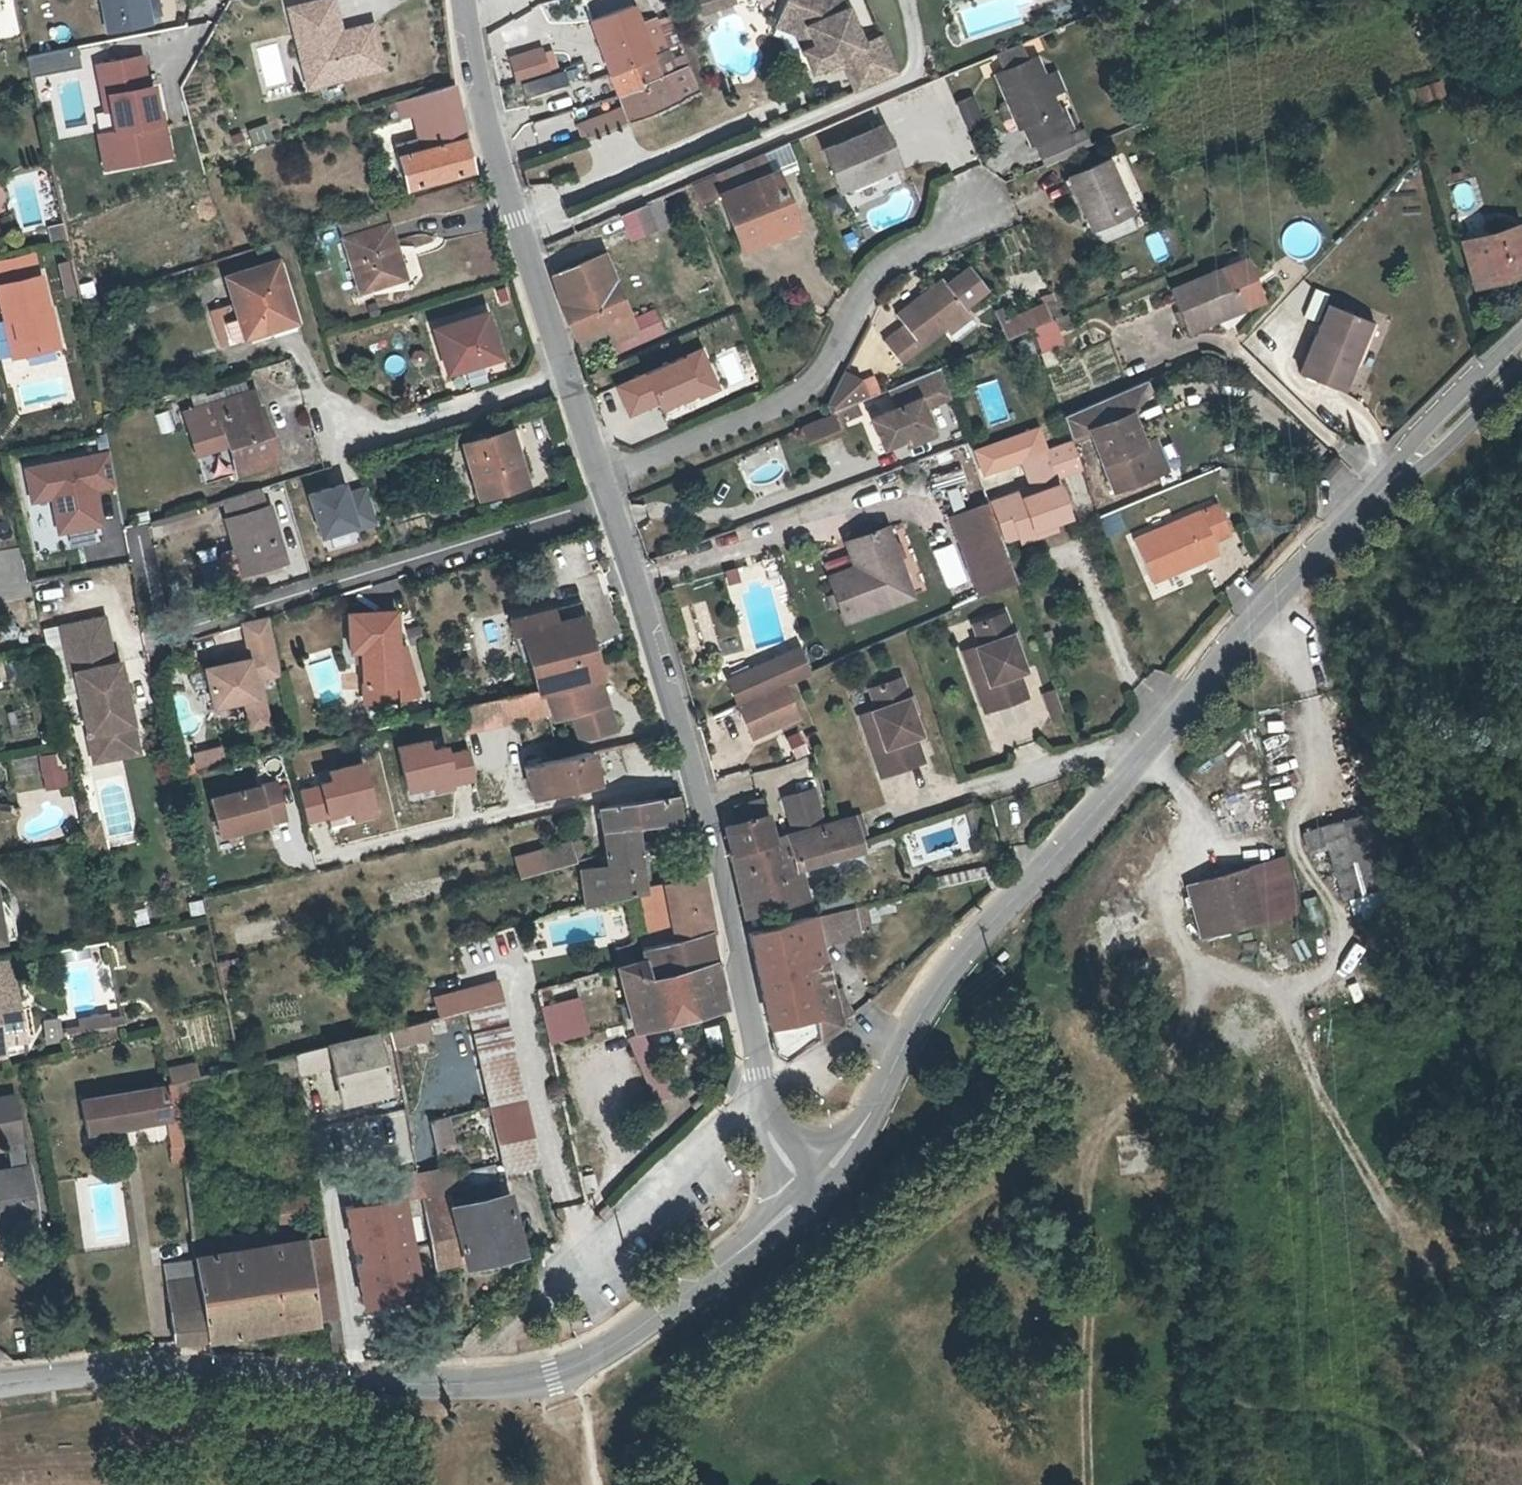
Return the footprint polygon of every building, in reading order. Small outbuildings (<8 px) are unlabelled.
[(143,20),(140,0),(106,0),(110,25),(143,20)] [(149,0),(140,0),(143,20),(152,18),(149,0)] [(338,0),(310,0),(289,6),(308,90),(391,70),(377,21),(345,28),(338,0)] [(711,6),(709,0),(695,0),(699,10),(711,6)] [(778,15),(802,25),(806,23),(814,41),(802,47),(812,68),(829,60),(842,54),(845,61),(856,87),(899,69),(882,32),(862,41),(846,4),(844,5),(842,0),(784,0),(778,15)] [(593,19),(613,72),(669,51),(655,16),(639,22),(636,11),(632,3),(593,19)] [(795,30),(802,47),(814,41),(806,23),(802,25),(778,15),(775,22),(795,30)] [(996,51),(1003,70),(1029,59),(1021,40),(996,51)] [(544,46),(508,56),(516,83),(559,70),(552,49),(545,51),(544,46)] [(76,48),(28,55),(30,73),(78,66),(76,48)] [(147,51),(94,63),(109,131),(95,134),(103,171),(169,157),(147,51)] [(613,72),(622,94),(678,73),(669,51),(613,72)] [(832,67),(845,61),(842,54),(829,60),(832,67)] [(1074,124),(1074,123),(1069,111),(1066,104),(1059,108),(1052,92),(1064,87),(1056,69),(1043,75),(1035,56),(1029,59),(1003,70),(995,73),(1020,125),(1027,123),(1036,141),(1074,124)] [(582,61),(563,67),(570,88),(589,82),(582,61)] [(632,120),(700,93),(698,89),(690,68),(678,73),(622,94),(626,105),(632,120)] [(1414,87),(1417,103),(1446,97),(1443,81),(1414,87)] [(455,93),(424,102),(427,110),(410,115),(417,141),(396,148),(406,187),(474,168),(455,93)] [(968,125),(985,117),(974,93),(957,100),(968,125)] [(582,139),(611,128),(632,120),(626,105),(611,112),(577,125),(582,139)] [(1076,108),(1069,111),(1074,123),(1081,119),(1076,108)] [(245,128),(250,145),(272,139),(268,122),(245,128)] [(886,122),(828,148),(846,187),(903,161),(886,122)] [(1069,134),(1076,148),(1090,142),(1084,127),(1069,134)] [(1069,133),(1038,147),(1045,162),(1076,148),(1069,134),(1069,133)] [(724,192),(745,240),(795,217),(798,216),(777,169),(770,172),(762,152),(729,166),(722,169),(730,189),(724,192)] [(1109,157),(1068,174),(1092,227),(1132,208),(1109,157)] [(722,169),(694,182),(702,203),(724,192),(730,189),(722,169)] [(621,213),(630,239),(670,226),(661,199),(621,213)] [(343,222),(363,289),(406,277),(389,223),(387,223),(385,216),(387,214),(386,208),(343,222)] [(799,226),(795,217),(745,240),(748,247),(799,226)] [(1470,234),(1479,274),(1521,263),(1521,229),(1520,221),(1470,234)] [(574,334),(603,321),(615,350),(662,331),(651,306),(629,315),(601,250),(554,271),(574,334)] [(0,258),(0,283),(37,275),(32,251),(0,258)] [(1249,256),(1173,287),(1189,332),(1266,302),(1249,256)] [(228,276),(237,302),(240,311),(228,316),(225,306),(212,311),(222,337),(293,315),(274,261),(228,276)] [(972,262),(951,279),(947,273),(902,307),(910,317),(886,336),(903,357),(949,322),(959,335),(981,318),(967,300),(988,284),(972,262)] [(3,317),(12,315),(20,352),(56,343),(47,305),(44,305),(37,275),(0,283),(0,302),(3,317)] [(1064,316),(1054,292),(1043,297),(1046,303),(1008,318),(1004,308),(996,311),(1006,339),(1033,328),(1055,319),(1064,316)] [(1335,297),(1305,368),(1342,384),(1372,314),(1335,297)] [(240,311),(237,302),(225,306),(228,316),(240,311)] [(444,367),(479,357),(480,362),(500,357),(487,311),(432,327),(444,367)] [(1372,314),(1354,356),(1359,358),(1378,316),(1372,314)] [(12,315),(3,317),(12,354),(20,352),(12,315)] [(222,337),(225,345),(250,338),(249,334),(294,319),(293,315),(222,337)] [(1055,319),(1033,328),(1045,356),(1066,347),(1055,319)] [(904,398),(877,410),(889,439),(909,430),(913,437),(939,426),(929,400),(958,389),(948,358),(905,377),(896,381),(904,398)] [(847,368),(830,400),(834,409),(869,394),(862,376),(847,368)] [(1124,382),(1133,406),(1155,382),(1150,371),(1124,382)] [(1124,382),(1067,406),(1074,428),(1093,421),(1133,406),(1124,382)] [(196,456),(226,447),(234,473),(276,460),(259,405),(254,406),(249,389),(182,410),(196,456)] [(861,414),(856,401),(839,408),(843,421),(861,414)] [(1115,481),(1155,467),(1144,437),(1133,406),(1093,421),(1115,481)] [(830,412),(802,424),(808,438),(836,425),(830,412)] [(520,422),(510,426),(524,470),(534,467),(520,422)] [(1011,535),(1026,530),(1060,519),(1075,513),(1062,473),(1054,446),(1053,445),(1045,448),(1037,424),(980,444),(988,468),(1030,454),(1039,482),(997,495),(1011,535)] [(528,482),(524,470),(510,426),(459,442),(477,498),(528,482)] [(1156,432),(1144,437),(1155,467),(1167,462),(1156,432)] [(1077,438),(1054,446),(1062,473),(1085,464),(1077,438)] [(116,487),(109,450),(22,466),(29,503),(51,499),(58,534),(104,525),(98,490),(116,487)] [(909,459),(912,469),(929,463),(926,453),(909,459)] [(937,489),(966,479),(962,467),(933,477),(937,489)] [(344,483),(307,494),(320,537),(355,526),(356,532),(379,525),(366,485),(347,491),(344,483)] [(961,507),(988,590),(1021,575),(995,495),(961,507)] [(1217,501),(1135,533),(1152,575),(1218,548),(1213,536),(1228,530),(1217,501)] [(232,549),(219,553),(216,559),(221,578),(227,581),(240,578),(239,574),(284,562),(267,507),(223,519),(232,549)] [(1114,509),(1097,516),(1105,535),(1122,527),(1114,509)] [(1062,527),(1060,519),(1026,530),(1028,537),(1062,527)] [(861,562),(835,571),(848,613),(914,590),(890,524),(853,537),(861,562)] [(946,589),(967,581),(952,543),(931,551),(946,589)] [(579,597),(551,605),(555,618),(576,613),(583,610),(579,597)] [(515,630),(523,628),(555,618),(551,605),(510,616),(515,630)] [(346,612),(348,649),(354,649),(359,648),(359,659),(361,686),(397,684),(395,645),(393,609),(346,612)] [(977,674),(988,707),(1029,693),(1022,670),(1027,668),(1008,610),(980,620),(987,641),(980,644),(989,669),(977,674)] [(555,618),(523,628),(530,652),(540,683),(567,677),(592,671),(587,654),(576,613),(555,618)] [(277,672),(265,618),(240,623),(246,653),(247,658),(230,662),(202,668),(203,670),(206,686),(211,706),(242,699),(248,727),(266,723),(255,677),(277,672)] [(68,675),(82,735),(125,726),(112,664),(107,665),(97,619),(53,628),(64,675),(68,675)] [(403,644),(395,645),(397,684),(398,698),(416,693),(403,644)] [(968,648),(977,674),(989,669),(980,644),(968,648)] [(812,674),(801,647),(725,679),(738,707),(786,685),(812,674)] [(246,653),(229,657),(230,662),(247,658),(246,653)] [(206,686),(203,670),(187,673),(186,679),(188,684),(191,689),(206,686)] [(592,671),(567,677),(570,687),(563,689),(568,707),(564,708),(572,735),(607,725),(592,671)] [(570,687),(567,677),(540,683),(548,712),(564,708),(568,707),(563,689),(570,687)] [(868,689),(875,709),(857,715),(880,778),(926,762),(915,732),(922,729),(904,677),(868,689)] [(397,684),(361,686),(362,700),(398,698),(397,684)] [(738,707),(751,738),(801,718),(786,685),(738,707)] [(1058,685),(1047,689),(1054,708),(1064,704),(1058,685)] [(125,726),(82,735),(88,763),(132,753),(125,726)] [(422,736),(393,742),(404,797),(477,782),(470,746),(448,750),(447,742),(424,746),(422,736)] [(213,749),(191,755),(195,772),(218,766),(213,749)] [(38,755),(40,788),(64,786),(62,753),(38,755)] [(530,768),(537,795),(597,781),(591,753),(567,760),(530,768)] [(330,777),(295,786),(304,822),(348,811),(352,825),(379,818),(363,757),(327,766),(330,777)] [(14,761),(15,777),(37,775),(35,759),(14,761)] [(279,777),(209,791),(217,834),(288,820),(279,777)] [(782,793),(794,829),(825,821),(812,784),(782,793)] [(596,803),(599,825),(632,821),(676,817),(672,792),(596,803)] [(866,853),(855,812),(825,821),(794,829),(787,831),(792,850),(761,859),(775,910),(810,901),(802,871),(866,853)] [(723,826),(727,847),(775,833),(770,814),(723,826)] [(1309,852),(1327,847),(1340,897),(1379,887),(1362,819),(1304,834),(1309,852)] [(585,902),(603,897),(633,888),(642,886),(632,821),(599,825),(602,848),(596,851),(597,862),(578,866),(585,902)] [(792,850),(787,831),(775,833),(727,847),(745,921),(775,910),(761,859),(792,850)] [(512,854),(516,871),(572,857),(568,840),(512,854)] [(1302,913),(1288,858),(1182,886),(1196,940),(1302,913)] [(639,954),(644,970),(710,953),(691,872),(642,886),(633,888),(643,934),(635,936),(639,954)] [(1309,922),(1322,917),(1315,896),(1302,901),(1309,922)] [(868,906),(818,918),(823,942),(874,936),(868,906)] [(782,1063),(817,1039),(802,966),(826,961),(823,942),(818,918),(750,935),(775,1059),(782,1063)] [(725,1009),(710,953),(644,970),(639,954),(627,958),(618,960),(632,1032),(725,1009)] [(834,988),(826,961),(802,966),(813,1021),(822,1044),(853,1012),(843,987),(834,988)] [(430,1011),(468,1001),(491,994),(488,978),(426,994),(430,1011)] [(468,1001),(489,1092),(516,1085),(497,993),(491,994),(468,1001)] [(0,994),(0,1045),(13,1043),(4,994),(0,994)] [(549,1037),(587,1029),(580,997),(543,1006),(549,1037)] [(94,1017),(96,1031),(104,1029),(101,1016),(94,1017)] [(61,1040),(57,1017),(42,1020),(46,1043),(61,1040)] [(75,1034),(96,1031),(94,1017),(73,1021),(75,1034)] [(396,1050),(435,1040),(431,1023),(393,1034),(396,1050)] [(645,1030),(628,1036),(653,1103),(669,1097),(645,1030)] [(292,1071),(329,1062),(336,1094),(381,1083),(368,1031),(289,1052),(292,1071)] [(168,1066),(170,1082),(199,1078),(196,1061),(168,1066)] [(506,1175),(520,1170),(533,1167),(516,1085),(489,1092),(490,1098),(502,1159),(506,1175)] [(160,1088),(78,1106),(84,1138),(166,1119),(160,1088)] [(0,1099),(0,1155),(3,1175),(0,1175),(0,1243),(1,1246),(31,1241),(6,1098),(0,1099)] [(433,1120),(440,1150),(455,1147),(448,1116),(433,1120)] [(412,1173),(418,1198),(446,1192),(440,1168),(438,1167),(412,1173)] [(534,1173),(533,1167),(520,1170),(522,1175),(534,1173)] [(403,1194),(345,1205),(364,1303),(422,1292),(403,1194)] [(438,1261),(463,1254),(466,1265),(519,1249),(506,1200),(452,1215),(447,1199),(428,1204),(438,1261)] [(270,1227),(305,1221),(302,1202),(268,1208),(270,1227)] [(188,1248),(189,1260),(296,1244),(294,1231),(188,1248)] [(317,1242),(296,1244),(308,1327),(319,1325),(323,1352),(332,1350),(317,1242)] [(200,1342),(308,1327),(296,1244),(189,1260),(192,1282),(200,1342)] [(165,1345),(200,1342),(192,1282),(160,1287),(165,1345)]
